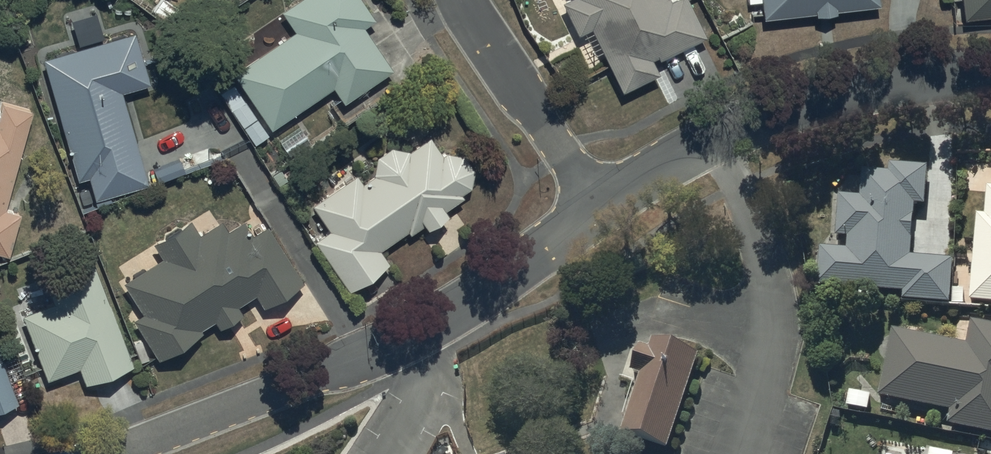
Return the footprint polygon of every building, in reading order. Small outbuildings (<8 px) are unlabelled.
[(361,0),(299,0),(281,13),(293,31),(232,74),(270,130),(294,114),(297,119),(309,110),(306,106),(332,88),(344,105),(391,70),(361,27),(373,18),(361,0)] [(669,0),(568,0),(561,3),(577,36),(591,29),(621,92),(658,74),(651,59),(657,56),(659,60),(705,38),(686,0),(674,0),(670,2),(669,0)] [(748,4),(761,3),(762,19),(815,14),(815,17),(835,16),(835,12),(878,7),(878,0),(748,0),(748,4)] [(963,20),(990,17),(990,0),(961,0),(963,20)] [(134,32),(41,60),(78,182),(87,179),(94,201),(148,185),(121,94),(150,85),(134,32)] [(234,85),(221,94),(255,145),(268,136),(234,85)] [(0,104),(0,106),(0,255),(7,257),(19,215),(3,210),(30,112),(0,104)] [(357,175),(311,207),(328,233),(313,241),(346,293),(388,266),(378,251),(406,233),(408,235),(423,226),(426,231),(448,217),(444,210),(462,198),(459,194),(470,187),(471,186),(472,184),(472,183),(473,181),(473,180),(473,178),(473,176),(473,175),(473,173),(473,172),(473,170),(472,169),(472,167),(471,166),(470,164),(469,163),(468,162),(467,160),(466,159),(465,158),(463,157),(462,156),(461,156),(459,155),(457,155),(456,154),(454,154),(453,154),(451,154),(450,154),(448,154),(446,154),(445,154),(443,155),(442,156),(430,137),(407,152),(406,151),(405,151),(403,150),(402,149),(400,149),(399,149),(398,148),(396,148),(394,148),(393,148),(391,148),(390,149),(389,149),(387,149),(386,150),(384,151),(383,151),(382,152),(381,153),(379,154),(378,155),(377,156),(376,157),(376,159),(375,160),(374,161),(374,163),(373,164),(373,166),(372,167),(372,169),(372,170),(372,172),(372,173),(373,175),(362,182),(357,175)] [(848,252),(821,251),(819,289),(904,296),(903,304),(951,307),(954,262),(912,260),(913,219),(916,220),(916,207),(926,208),(928,169),(891,168),(891,175),(845,174),(844,198),(839,199),(837,241),(849,242),(848,252)] [(978,217),(971,305),(990,307),(990,190),(987,190),(986,218),(978,217)] [(302,282),(266,227),(251,237),(241,222),(229,230),(222,220),(199,235),(189,221),(152,245),(161,258),(123,283),(143,314),(132,321),(158,361),(200,334),(198,332),(214,321),(219,328),(241,314),(237,307),(255,295),(263,308),(302,282)] [(132,366),(89,253),(40,271),(53,304),(21,316),(46,381),(78,368),(84,386),(132,366)] [(894,333),(880,400),(951,415),(949,428),(990,437),(990,328),(973,324),(968,348),(894,333)] [(699,364),(701,356),(655,341),(652,349),(643,346),(633,373),(643,376),(624,434),(670,449),(699,364)] [(18,404),(0,358),(0,412),(18,404)]
